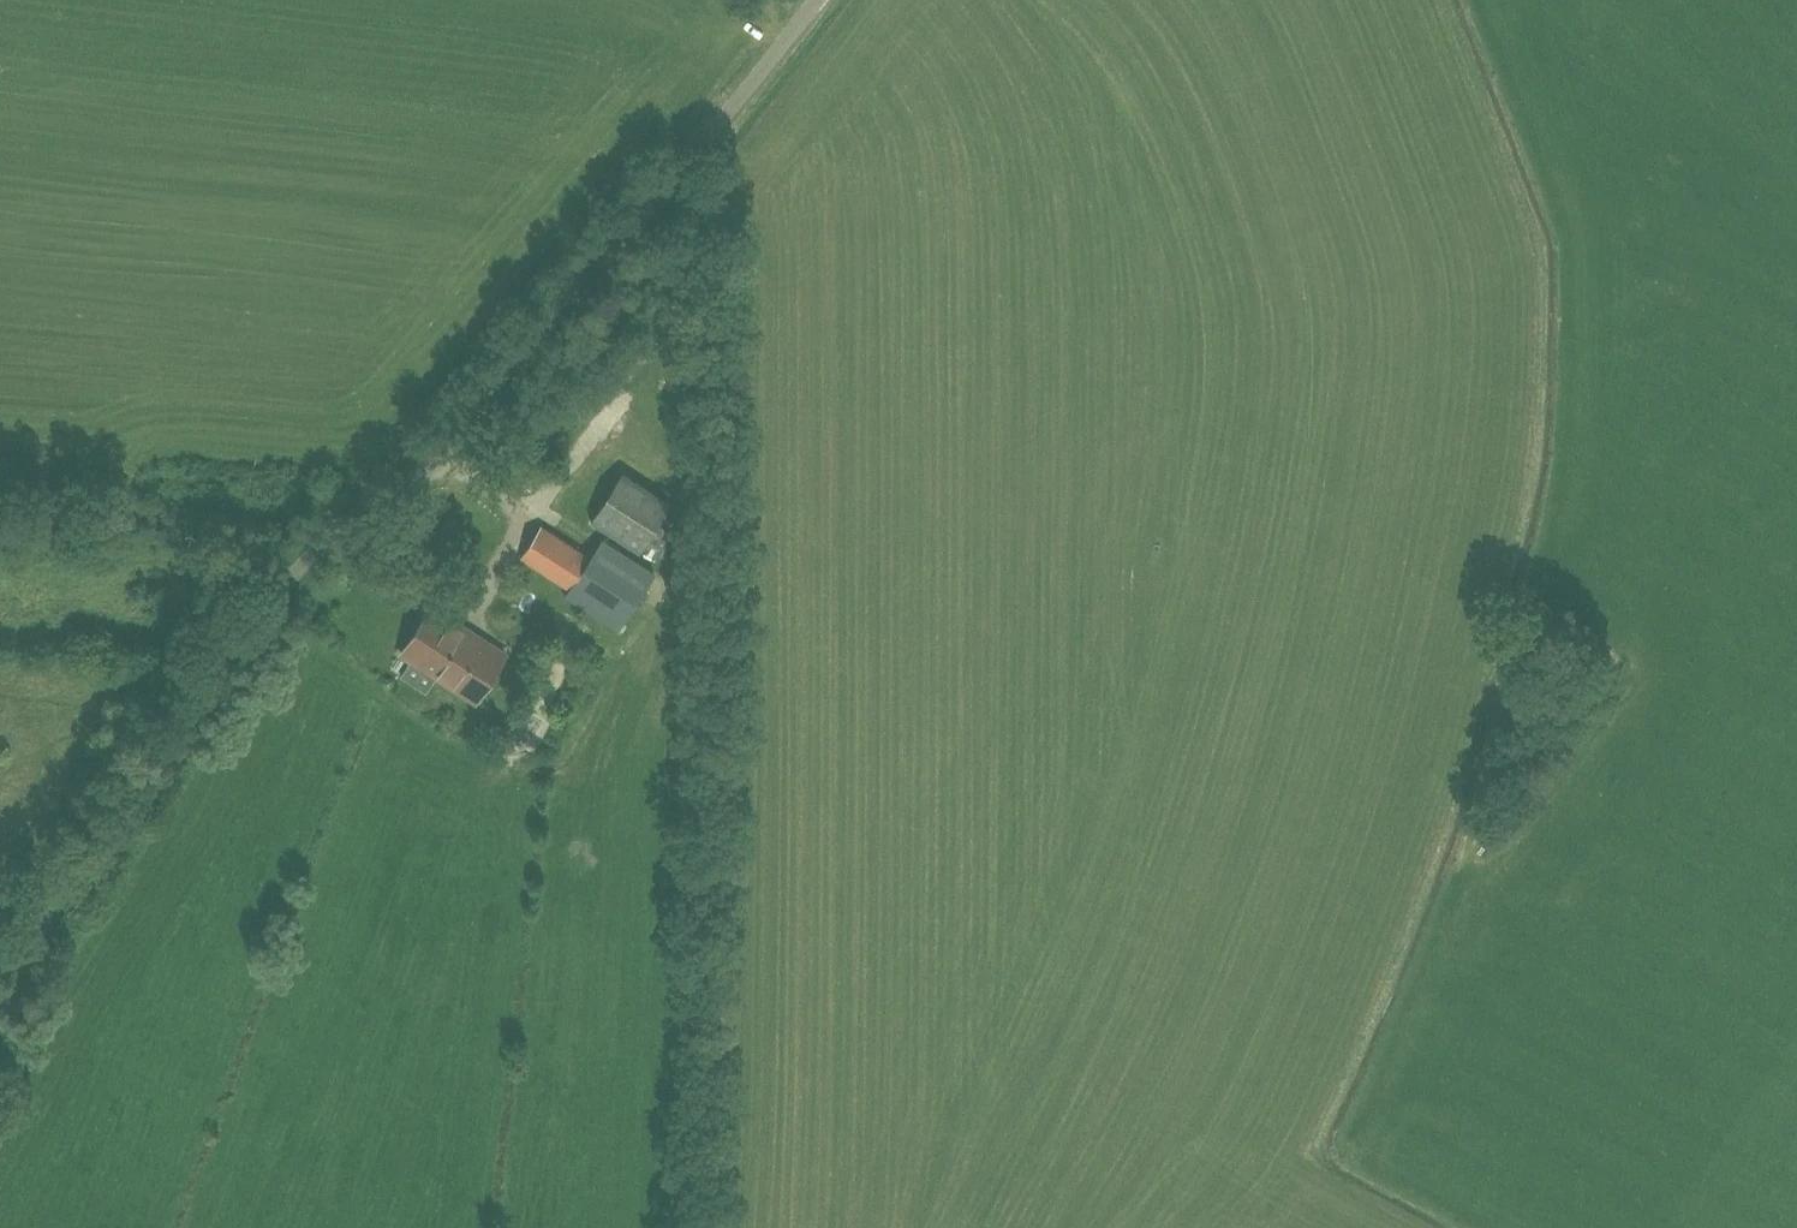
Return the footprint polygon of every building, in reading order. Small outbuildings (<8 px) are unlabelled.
[(647,555),(679,506),(628,474),(597,522),(647,555)] [(0,506),(0,521),(11,521),(11,506),(0,506)] [(592,557),(542,526),(521,558),(571,590),(567,597),(619,630),(656,572),(604,539),(592,557)] [(476,703),(506,656),(432,608),(402,656),(476,703)]
